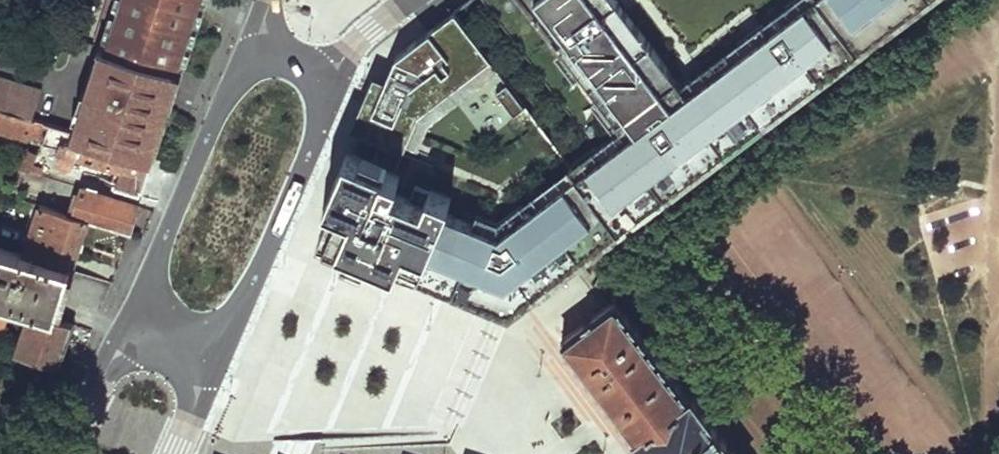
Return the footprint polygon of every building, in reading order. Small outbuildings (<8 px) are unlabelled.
[(106,50),(166,69),(188,0),(122,0),(119,11),(116,20),(112,31),(109,42),(106,50)] [(166,69),(177,73),(179,66),(183,53),(186,43),(189,34),(193,22),(195,13),(198,4),(199,0),(188,0),(166,69)] [(595,145),(570,164),(619,230),(925,0),(485,0),(595,145)] [(109,18),(116,20),(119,11),(112,9),(109,18)] [(473,36),(454,12),(430,29),(449,54),(473,36)] [(195,13),(193,22),(200,24),(202,16),(195,13)] [(102,40),(109,42),(112,31),(106,29),(102,40)] [(570,164),(473,36),(449,54),(430,29),(396,56),(393,61),(398,64),(395,70),(387,77),(366,126),(411,145),(400,172),(355,152),(339,188),(352,194),(346,207),(334,201),(320,233),(356,248),(362,235),(375,241),(369,253),(405,268),(410,256),(438,268),(432,280),(469,296),(474,283),(498,293),(492,306),(510,313),(585,256),(619,230),(570,164)] [(189,34),(186,43),(192,45),(196,36),(189,34)] [(106,50),(101,48),(83,104),(85,105),(75,135),(150,159),(151,157),(145,156),(164,95),(159,87),(166,69),(106,50)] [(183,53),(179,66),(185,68),(189,55),(183,53)] [(393,61),(387,77),(395,70),(398,64),(393,61)] [(177,73),(166,69),(159,87),(164,95),(145,156),(151,157),(177,73)] [(30,120),(39,92),(0,79),(0,111),(30,120)] [(49,126),(38,123),(30,120),(0,111),(0,130),(27,139),(28,135),(44,139),(49,126)] [(147,169),(150,159),(75,135),(49,126),(44,139),(43,143),(76,155),(76,157),(119,172),(115,188),(139,197),(147,169)] [(411,145),(366,126),(355,152),(400,172),(411,145)] [(34,172),(38,157),(24,153),(19,168),(34,172)] [(339,188),(334,201),(346,207),(352,194),(339,188)] [(134,216),(137,207),(83,190),(75,218),(86,221),(128,235),(134,216)] [(72,270),(86,221),(75,218),(38,206),(23,254),(72,270)] [(362,235),(356,248),(369,253),(375,241),(362,235)] [(72,270),(23,254),(0,246),(0,300),(12,304),(31,310),(56,318),(64,294),(72,270)] [(410,256),(405,268),(432,280),(438,268),(410,256)] [(474,283),(469,296),(492,306),(498,293),(474,283)] [(4,331),(12,304),(0,300),(0,330),(4,331)] [(561,340),(636,439),(633,441),(643,453),(735,453),(692,397),(690,399),(615,300),(561,340)] [(60,368),(75,324),(56,318),(31,310),(17,353),(60,368)]
